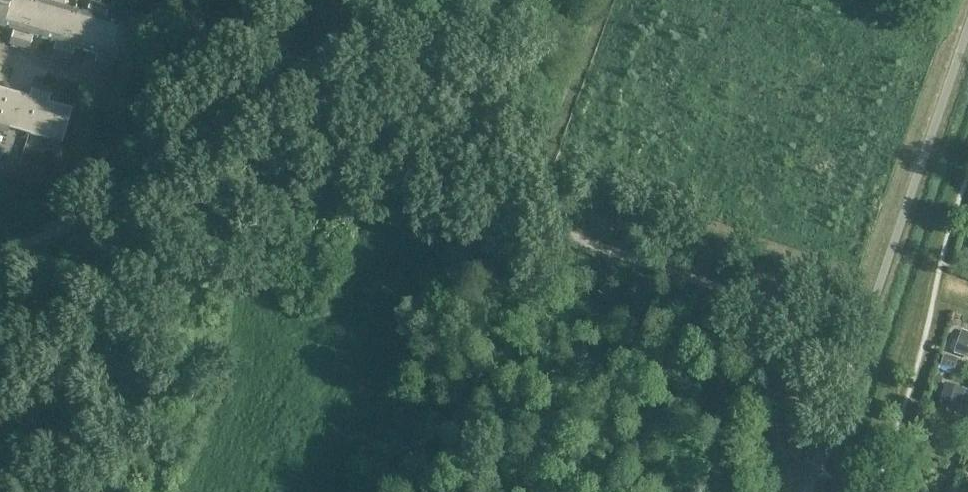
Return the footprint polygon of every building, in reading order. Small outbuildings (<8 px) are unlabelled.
[(1,27),(9,0),(0,0),(0,27),(1,27)] [(1,27),(12,31),(9,43),(19,46),(32,0),(9,0),(1,27)] [(36,0),(32,0),(19,46),(29,49),(32,36),(44,39),(55,0),(44,0),(44,2),(36,0)] [(44,39),(55,43),(51,55),(61,58),(74,11),(63,8),(65,0),(55,0),(44,39)] [(85,14),(74,11),(61,58),(70,61),(74,48),(85,51),(99,4),(89,1),(85,14)] [(109,7),(99,4),(85,51),(96,55),(92,67),(102,70),(116,23),(105,20),(109,7)] [(127,26),(116,23),(102,70),(112,73),(116,60),(127,63),(141,16),(131,14),(127,26)] [(6,90),(0,110),(0,131),(7,133),(8,128),(28,134),(42,87),(32,84),(29,97),(6,90)] [(51,89),(42,87),(28,134),(48,140),(46,145),(60,148),(71,109),(48,103),(51,89)] [(954,353),(967,358),(967,334),(962,331),(954,353)] [(944,356),(941,365),(954,369),(957,360),(944,356)] [(945,383),(938,406),(959,413),(966,390),(945,383)]
